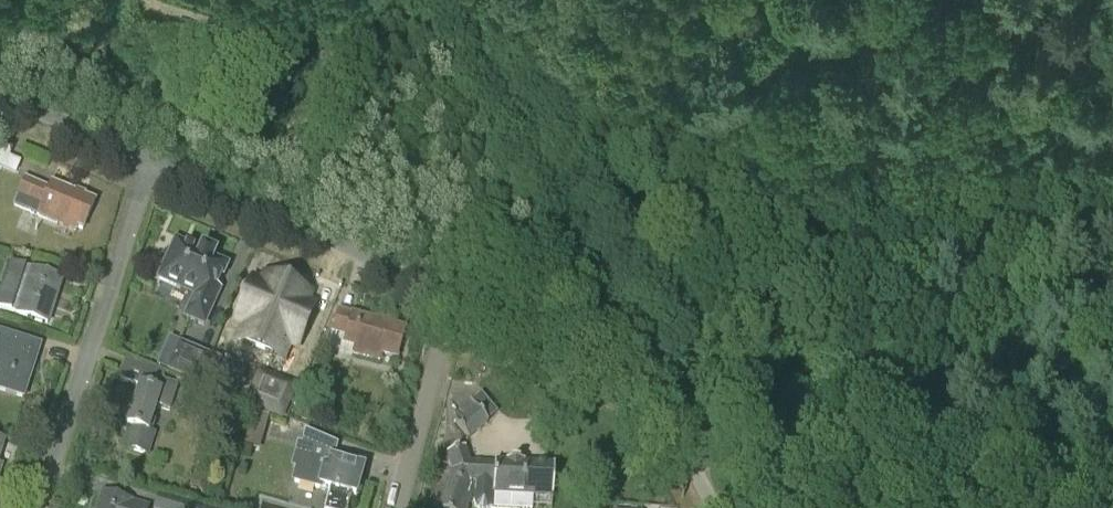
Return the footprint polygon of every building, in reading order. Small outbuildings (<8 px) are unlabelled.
[(20,162),(9,157),(3,170),(15,175),(20,162)] [(49,189),(25,179),(14,205),(61,226),(63,223),(81,230),(94,201),(51,183),(49,189)] [(200,253),(175,241),(171,251),(169,250),(166,252),(164,253),(162,256),(161,258),(160,261),(159,264),(159,267),(160,270),(162,271),(158,279),(195,296),(185,317),(203,326),(219,290),(216,289),(226,267),(211,260),(214,254),(212,253),(210,257),(202,254),(204,250),(202,249),(200,253)] [(61,279),(11,263),(0,295),(0,307),(46,323),(61,279)] [(249,319),(241,339),(282,356),(290,336),(295,338),(309,303),(305,301),(307,296),(293,290),(295,286),(280,280),(278,285),(265,279),(264,283),(259,281),(244,316),(249,319)] [(396,359),(404,329),(337,311),(332,331),(346,335),(343,344),(354,347),(353,353),(378,360),(380,354),(396,359)] [(40,345),(0,332),(0,391),(23,398),(40,345)] [(199,385),(211,355),(169,338),(157,368),(199,385)] [(169,410),(176,385),(163,381),(124,368),(120,380),(139,386),(126,425),(129,426),(122,448),(147,456),(155,433),(147,431),(155,406),(169,410)] [(260,375),(249,402),(280,416),(291,388),(260,375)] [(467,439),(487,422),(470,401),(458,411),(463,417),(455,423),(467,439)] [(328,425),(331,416),(319,412),(316,421),(328,425)] [(268,417),(252,413),(247,434),(262,438),(268,417)] [(304,431),(302,444),(296,443),(290,468),(295,469),(291,484),(321,492),(323,487),(330,488),(324,507),(347,507),(351,494),(355,495),(355,494),(359,495),(364,478),(360,477),(362,470),(333,462),(337,446),(304,431)] [(469,462),(464,448),(446,454),(452,470),(440,507),(466,507),(470,497),(465,496),(466,493),(474,493),(473,501),(474,505),(476,507),(489,507),(491,506),(493,502),(493,492),(552,495),(553,466),(523,465),(524,462),(506,461),(506,463),(494,462),(494,464),(469,462)] [(147,506),(130,501),(101,493),(96,507),(147,507),(147,506)] [(157,497),(154,507),(195,507),(157,497)]
